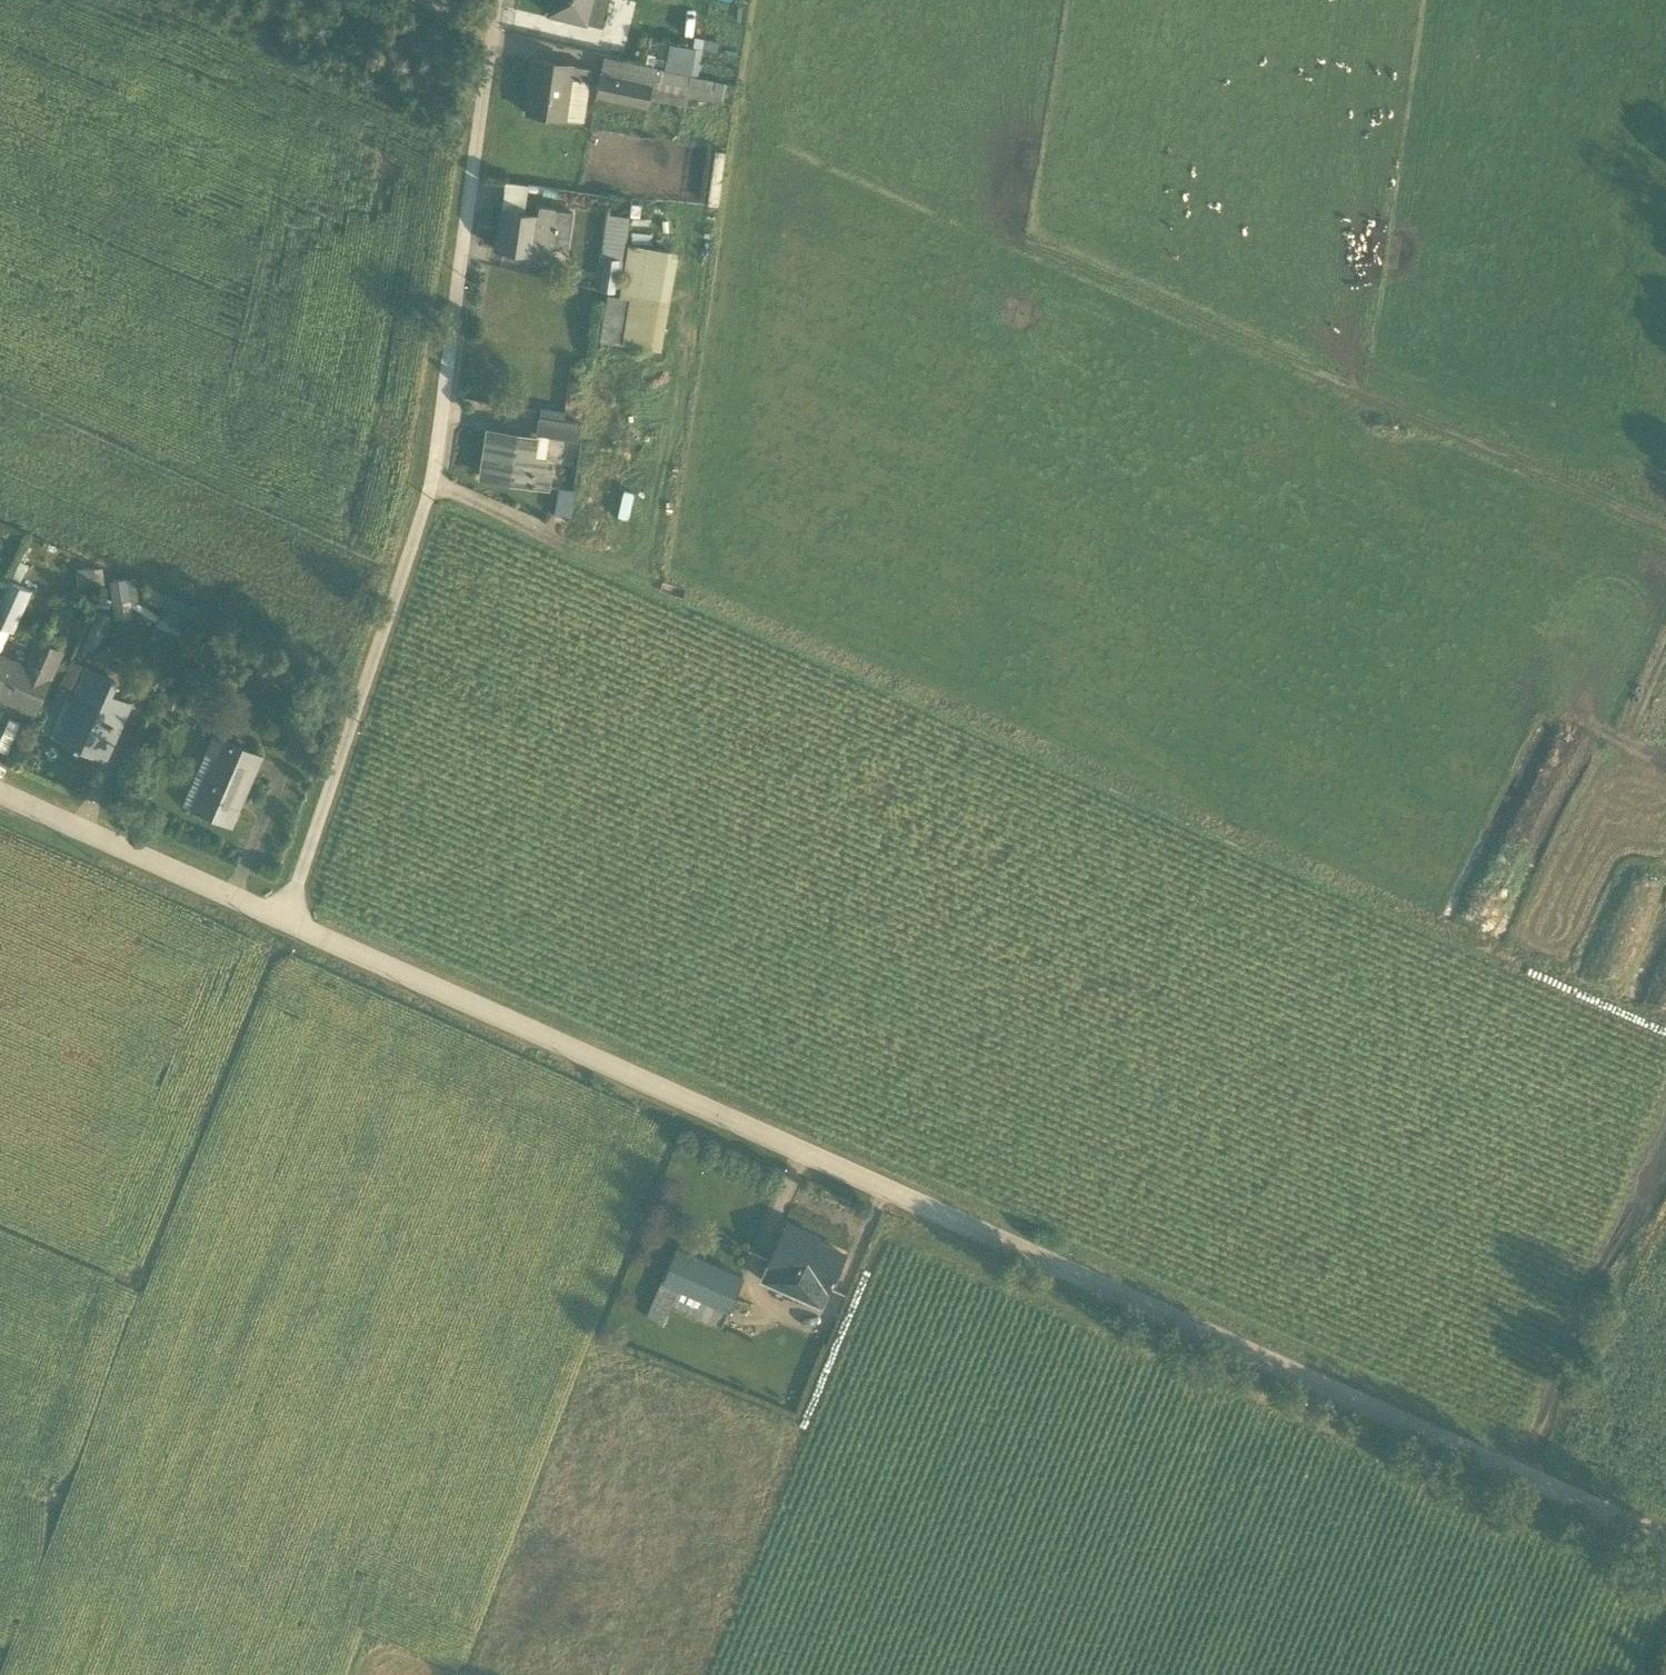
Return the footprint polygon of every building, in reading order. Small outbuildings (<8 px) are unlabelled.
[(546,15),(585,25),(592,0),(550,0),(546,15)] [(634,0),(621,0),(620,5),(615,4),(608,40),(628,43),(631,26),(639,27),(642,8),(633,6),(634,0)] [(532,60),(525,114),(582,121),(589,68),(532,60)] [(724,102),(727,85),(602,60),(595,97),(654,109),(656,98),(691,105),(693,96),(724,102)] [(710,203),(721,203),(722,177),(710,177),(710,203)] [(506,183),(496,249),(550,257),(557,208),(552,207),(554,190),(541,188),(537,212),(521,210),(525,185),(506,183)] [(630,199),(607,196),(604,212),(629,215),(627,228),(636,230),(640,206),(629,204),(630,199)] [(661,351),(678,256),(628,247),(619,298),(612,297),(618,264),(604,261),(597,295),(605,296),(597,339),(661,351)] [(539,406),(534,436),(548,437),(577,442),(579,423),(563,420),(564,410),(539,406)] [(544,459),(548,437),(534,436),(534,439),(488,432),(481,476),(549,487),(553,461),(544,459)] [(557,486),(555,512),(571,514),(574,488),(557,486)] [(114,608),(133,607),(133,578),(113,579),(114,608)] [(10,631),(12,632),(31,591),(8,580),(0,597),(0,627),(10,631)] [(10,631),(0,627),(0,652),(10,631)] [(65,652),(33,637),(21,662),(0,652),(0,700),(34,717),(65,652)] [(115,682),(85,668),(54,734),(104,758),(129,705),(109,695),(115,682)] [(262,756),(211,735),(181,804),(232,826),(262,756)] [(769,1265),(762,1280),(820,1306),(843,1254),(815,1241),(817,1237),(783,1222),(765,1263),(769,1265)] [(741,1277),(671,1246),(658,1273),(662,1274),(644,1316),(663,1324),(678,1290),(726,1311),(741,1277)]
